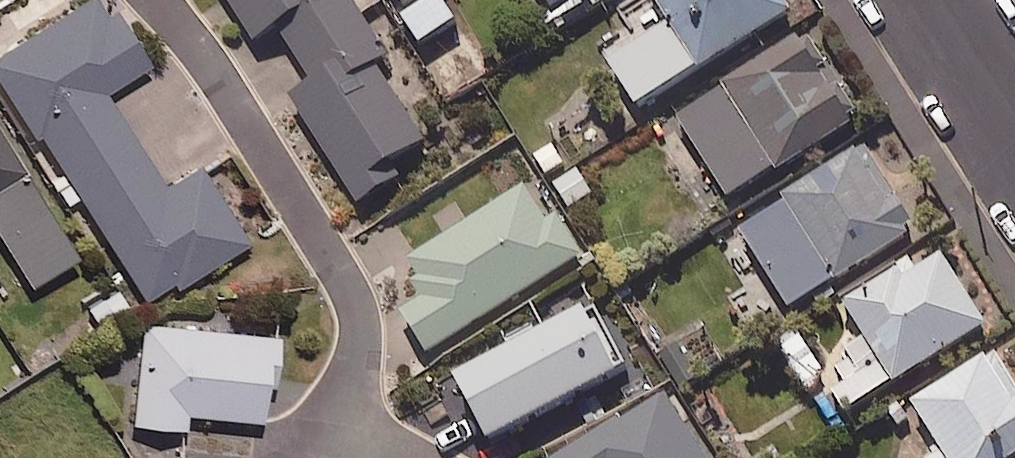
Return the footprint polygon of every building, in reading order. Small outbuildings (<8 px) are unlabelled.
[(63,174),(50,183),(69,211),(82,203),(152,310),(251,245),(203,171),(170,192),(107,96),(153,67),(109,0),(92,0),(0,60),(0,77),(63,174)] [(263,49),(284,36),(319,90),(298,104),(366,211),(398,190),(389,177),(430,150),(380,72),(393,64),(352,0),(231,0),(263,49)] [(423,45),(458,24),(444,0),(396,0),(423,45)] [(553,15),(576,0),(543,0),(553,15)] [(784,0),(657,0),(674,29),(613,65),(641,113),(796,21),(784,0)] [(868,125),(816,40),(681,122),(733,207),(868,125)] [(0,130),(0,233),(33,288),(79,261),(0,130)] [(921,238),(869,155),(742,234),(793,317),(921,238)] [(563,223),(552,230),(529,195),(412,269),(433,301),(406,318),(434,361),(588,263),(563,223)] [(831,391),(849,419),(896,389),(899,393),(992,334),(943,256),(851,314),(867,338),(838,356),(844,364),(833,370),(842,384),(831,391)] [(629,387),(594,322),(465,391),(501,456),(629,387)] [(276,339),(145,327),(135,428),(187,433),(189,417),(268,425),(276,339)] [(999,358),(916,407),(946,457),(1014,457),(1014,385),(999,358)] [(671,401),(575,457),(705,457),(671,401)]
